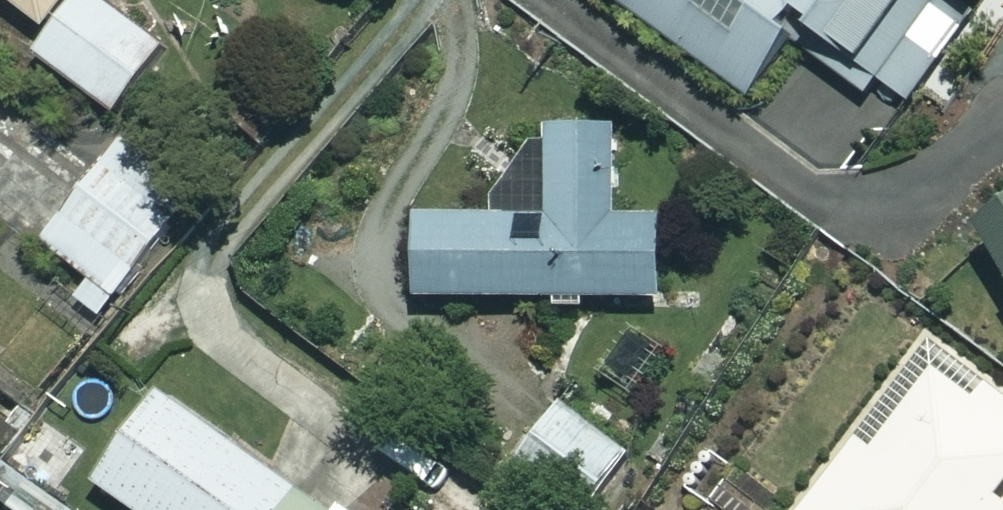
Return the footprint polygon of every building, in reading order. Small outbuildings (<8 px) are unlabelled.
[(40,30),(64,0),(3,0),(40,30)] [(97,0),(78,0),(36,57),(119,118),(167,52),(97,0)] [(747,96),(797,30),(827,52),(816,67),(860,100),(873,84),(907,110),(967,30),(927,0),(619,0),(747,96)] [(974,13),(983,0),(957,0),(974,13)] [(614,129),(545,130),(546,159),(518,159),(518,216),(416,217),(417,302),(660,300),(659,218),(615,219),(614,129)] [(196,197),(123,141),(43,244),(90,281),(75,299),(101,320),(196,197)] [(975,231),(1002,276),(1002,213),(975,231)] [(929,336),(909,363),(932,380),(877,454),(852,435),(796,509),(1002,509),(1002,391),(929,336)] [(298,494),(159,396),(95,488),(127,509),(287,509),(298,494)] [(559,406),(508,479),(553,509),(592,509),(630,456),(559,406)] [(287,509),(322,509),(298,494),(287,509)]
